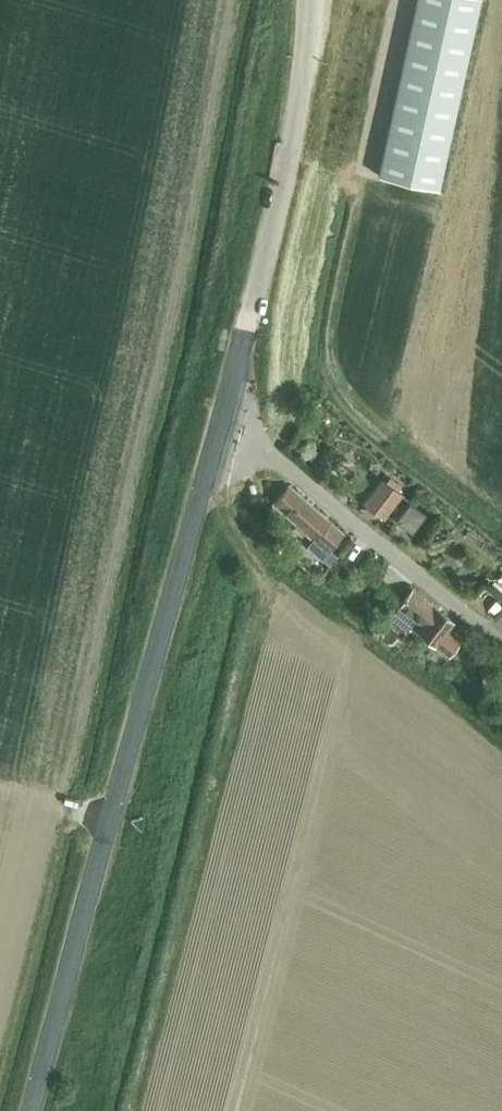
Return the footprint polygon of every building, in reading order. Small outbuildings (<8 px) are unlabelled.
[(379,176),(439,189),(480,0),(417,0),(379,176)] [(382,479),(364,504),(384,519),(403,494),(382,479)] [(289,486),(273,503),(313,538),(307,546),(322,560),(323,559),(330,565),(337,556),(330,550),(342,536),(343,534),(289,486)] [(411,501),(396,520),(412,532),(427,513),(411,501)] [(377,582),(378,580),(386,569),(370,556),(360,569),(377,582)] [(404,600),(399,606),(400,606),(415,620),(423,626),(419,631),(434,644),(448,656),(461,641),(447,629),(453,622),(448,619),(413,589),(404,600)]
